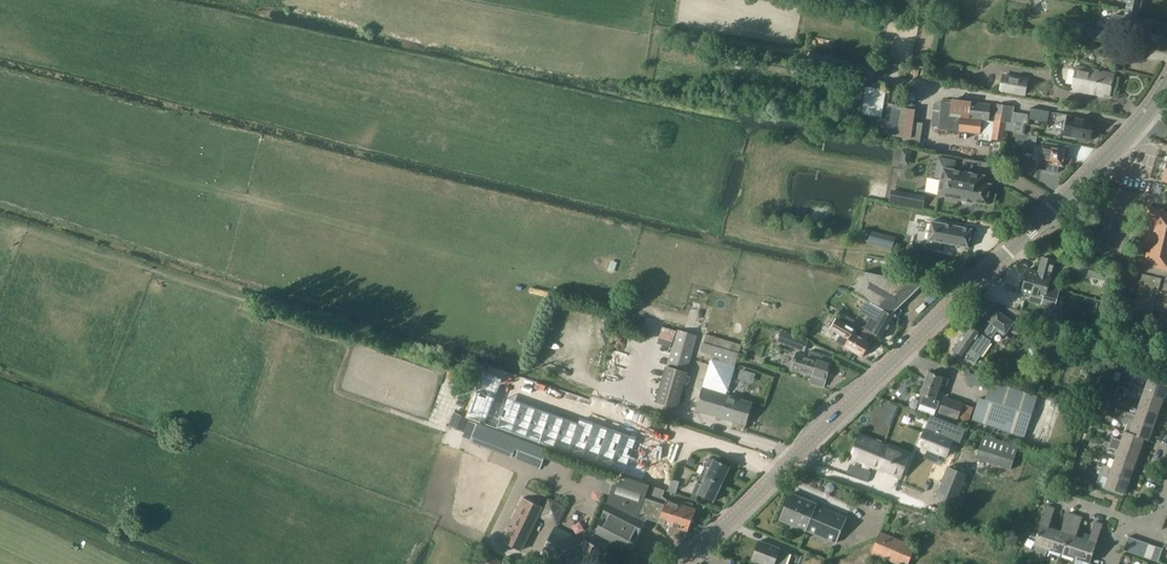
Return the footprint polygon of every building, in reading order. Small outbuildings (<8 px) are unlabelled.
[(1142,1),(1142,0),(1127,0),(1125,10),(1139,13),(1142,1)] [(1138,18),(1139,13),(1125,10),(1123,17),(1115,15),(1112,26),(1149,33),(1151,20),(1138,18)] [(1072,21),(1070,32),(1083,35),(1085,24),(1072,21)] [(1076,67),(1071,91),(1109,99),(1114,75),(1076,67)] [(1025,96),(1028,79),(1003,74),(999,91),(1025,96)] [(974,86),(976,77),(967,75),(965,85),(974,86)] [(882,118),(886,89),(866,86),(863,106),(856,105),(855,112),(862,113),(862,115),(882,118)] [(991,105),(952,100),(951,103),(941,102),(941,105),(933,104),(930,126),(938,127),(938,129),(981,135),(983,121),(989,121),(991,105)] [(854,114),(856,105),(844,103),(842,112),(854,114)] [(911,139),(915,110),(902,109),(902,106),(888,104),(883,135),(911,139)] [(1023,133),(1026,113),(1014,111),(1015,106),(997,104),(992,139),(1004,141),(1006,130),(1023,133)] [(1048,123),(1050,111),(1031,108),(1029,119),(1048,123)] [(1067,116),(1063,135),(1076,138),(1076,139),(1087,141),(1087,140),(1090,140),(1094,122),(1067,116)] [(1034,149),(1036,137),(1030,135),(1026,147),(1034,149)] [(1069,148),(1050,144),(1049,146),(1042,145),(1039,162),(1046,164),(1045,171),(1058,173),(1059,166),(1063,167),(1065,157),(1067,158),(1069,148)] [(900,161),(910,162),(912,151),(902,149),(900,161)] [(938,157),(934,178),(941,179),(938,196),(987,205),(991,184),(984,183),(985,176),(954,170),(956,160),(938,157)] [(1165,214),(1166,212),(1148,207),(1145,219),(1149,220),(1146,232),(1140,231),(1138,241),(1144,242),(1141,254),(1137,253),(1134,264),(1145,266),(1136,300),(1122,296),(1120,305),(1153,314),(1154,310),(1166,313),(1166,215),(1165,214)] [(969,248),(973,229),(931,221),(926,248),(940,250),(941,243),(969,248)] [(865,232),(863,241),(868,242),(868,243),(892,249),(895,238),(870,232),(870,234),(865,232)] [(1119,269),(1121,263),(1085,253),(1083,260),(1119,269)] [(1028,270),(1022,292),(1032,295),(1030,301),(1056,308),(1061,290),(1048,286),(1055,261),(1042,257),(1038,272),(1028,270)] [(1113,282),(1116,270),(1092,264),(1089,276),(1113,282)] [(896,317),(900,310),(898,308),(922,285),(865,273),(853,293),(867,301),(895,317),(896,317)] [(884,338),(895,317),(867,301),(862,311),(869,315),(866,320),(870,322),(866,329),(884,338)] [(970,326),(953,350),(966,360),(969,361),(970,360),(974,363),(977,360),(990,341),(996,331),(999,328),(1006,333),(1014,322),(998,311),(990,321),(991,322),(982,335),(970,326)] [(862,332),(865,326),(846,315),(842,321),(845,322),(862,332)] [(837,319),(833,326),(846,334),(840,344),(862,357),(863,356),(866,356),(868,352),(866,350),(870,344),(865,341),(868,337),(862,333),(859,337),(853,334),(855,330),(837,319)] [(677,407),(699,334),(679,328),(657,401),(677,407)] [(750,410),(753,402),(727,394),(739,353),(738,353),(741,343),(706,333),(703,343),(701,351),(713,354),(696,410),(732,421),(736,406),(750,410)] [(788,334),(784,345),(804,352),(808,341),(788,334)] [(1050,336),(1046,348),(1057,352),(1060,342),(1056,341),(1057,338),(1050,336)] [(812,377),(819,355),(810,352),(808,357),(796,353),(791,371),(799,374),(812,377)] [(824,388),(831,364),(829,363),(830,358),(819,355),(812,377),(810,383),(824,388)] [(1117,364),(1114,371),(1121,373),(1123,366),(1117,364)] [(482,372),(475,391),(496,399),(503,379),(482,372)] [(923,395),(920,403),(937,408),(940,400),(936,398),(941,383),(947,385),(950,379),(942,377),(928,372),(921,394),(923,395)] [(978,386),(980,378),(970,375),(968,383),(978,386)] [(1134,390),(1163,400),(1166,388),(1166,386),(1149,379),(1145,388),(1136,385),(1134,390)] [(1024,436),(1038,396),(993,381),(986,400),(980,398),(973,419),(981,422),(979,428),(992,433),(995,426),(1005,429),(1004,430),(1024,436)] [(1134,390),(1133,394),(1133,395),(1142,398),(1138,407),(1158,414),(1163,400),(1134,390)] [(475,391),(466,417),(497,428),(506,405),(495,401),(496,399),(475,391)] [(506,405),(497,428),(511,433),(523,401),(509,396),(506,405)] [(968,420),(972,408),(963,405),(963,404),(944,397),(938,412),(958,419),(959,417),(968,420)] [(523,401),(511,433),(526,438),(537,406),(523,401)] [(897,405),(888,402),(885,409),(894,412),(897,405)] [(537,406),(526,438),(540,443),(551,411),(537,406)] [(745,429),(750,410),(736,406),(732,421),(734,421),(732,426),(745,429)] [(1116,413),(1115,414),(1125,417),(1153,427),(1158,414),(1138,407),(1136,415),(1135,416),(1117,409),(1116,413)] [(551,411),(540,443),(554,448),(565,416),(551,411)] [(565,416),(554,448),(568,453),(579,421),(565,416)] [(931,416),(919,446),(946,457),(952,441),(960,444),(965,430),(931,416)] [(1082,416),(1080,421),(1090,424),(1092,420),(1082,416)] [(1124,419),(1123,422),(1127,424),(1124,432),(1129,434),(1148,441),(1153,427),(1125,417),(1124,419)] [(579,421),(568,453),(582,458),(594,424),(580,419),(579,421)] [(540,469),(547,450),(544,448),(537,446),(531,443),(524,441),(517,438),(511,435),(504,433),(497,430),(479,423),(471,442),(540,469)] [(594,424),(582,458),(596,463),(608,429),(594,424)] [(608,429),(596,463),(610,468),(622,434),(608,429)] [(1107,437),(1105,442),(1110,443),(1139,454),(1144,440),(1148,441),(1129,434),(1124,432),(1121,442),(1112,438),(1107,437)] [(622,434),(610,468),(625,473),(637,439),(622,434)] [(901,478),(910,455),(859,435),(850,457),(901,478)] [(1010,471),(1018,448),(983,437),(976,460),(1010,471)] [(637,439),(625,473),(643,479),(654,446),(637,439)] [(1110,443),(1109,448),(1117,451),(1114,460),(1134,467),(1139,454),(1110,443)] [(693,466),(696,459),(690,456),(686,463),(693,466)] [(721,485),(730,468),(710,458),(701,475),(721,485)] [(1103,466),(1101,471),(1129,481),(1134,467),(1114,460),(1111,469),(1103,466)] [(956,505),(968,474),(948,467),(936,497),(956,505)] [(861,477),(867,480),(871,471),(864,468),(861,477)] [(1101,471),(1099,475),(1108,478),(1104,487),(1125,494),(1129,481),(1101,471)] [(691,521),(674,516),(675,514),(663,509),(665,505),(645,498),(645,497),(650,485),(617,474),(597,533),(631,550),(647,518),(659,523),(671,527),(668,535),(684,540),(691,521)] [(713,502),(721,485),(701,475),(693,492),(713,502)] [(672,479),(669,490),(676,493),(680,482),(672,479)] [(691,521),(696,509),(666,500),(661,496),(663,490),(650,486),(645,498),(665,505),(663,509),(675,514),(674,516),(691,521)] [(837,542),(848,517),(817,505),(817,504),(792,493),(781,519),(806,530),(806,529),(837,542)] [(509,526),(502,541),(521,550),(542,506),(523,497),(512,519),(515,521),(512,528),(509,526)] [(550,500),(542,515),(557,523),(565,508),(550,500)] [(1048,550),(1055,530),(1049,528),(1055,509),(1046,507),(1034,545),(1036,546),(1036,554),(1045,557),(1048,550)] [(1062,554),(1074,516),(1067,513),(1061,532),(1055,530),(1048,550),(1062,554)] [(1076,559),(1082,539),(1076,537),(1082,518),(1074,516),(1062,554),(1076,559)] [(1090,563),(1102,525),(1094,522),(1088,541),(1082,539),(1076,559),(1090,563)] [(555,526),(540,554),(557,563),(592,563),(601,548),(585,540),(584,541),(555,526)] [(916,546),(881,532),(872,552),(901,563),(908,563),(916,546)] [(1130,552),(1135,539),(1129,537),(1124,550),(1130,552)] [(1137,555),(1142,541),(1135,539),(1130,552),(1137,555)] [(753,560),(763,563),(785,563),(790,552),(760,541),(753,560)] [(1144,557),(1148,544),(1142,541),(1137,555),(1144,557)] [(1151,560),(1155,546),(1148,544),(1144,557),(1151,560)] [(1158,562),(1163,549),(1155,546),(1151,560),(1158,562)] [(482,550),(476,563),(501,563),(503,561),(482,550)]
